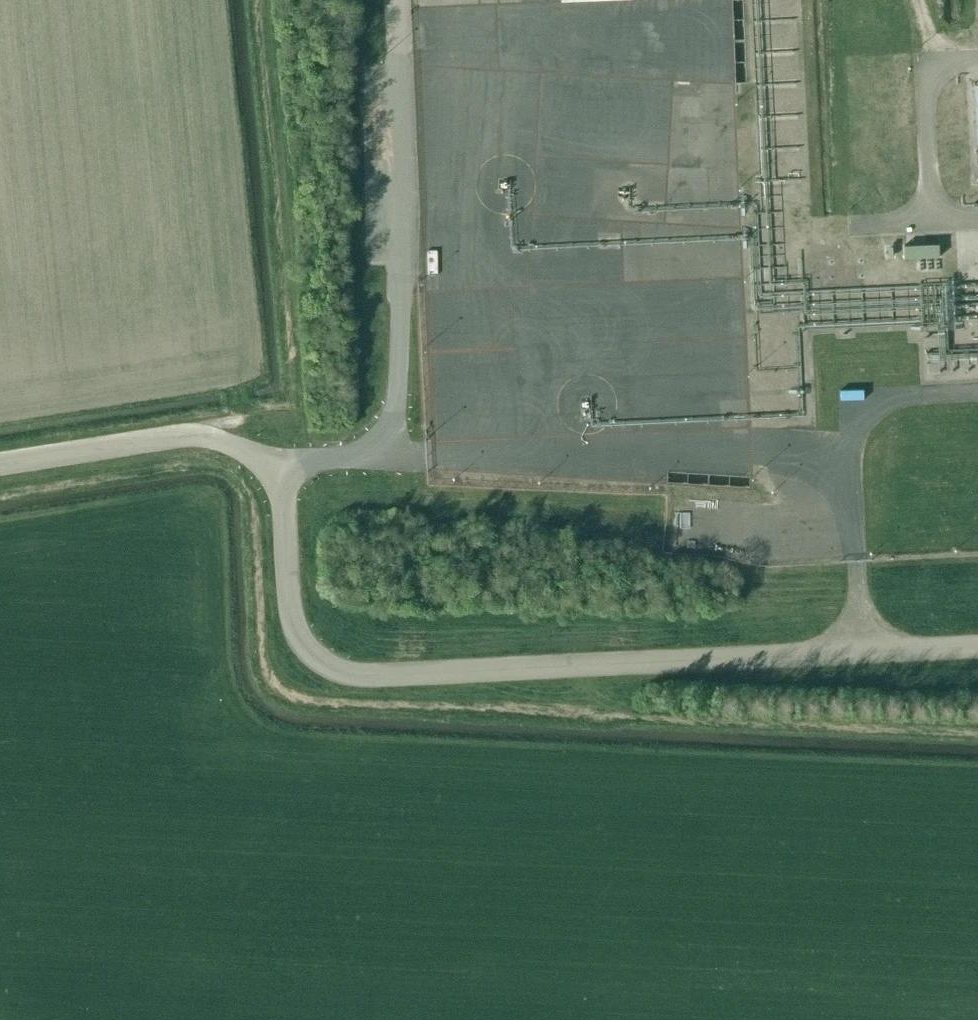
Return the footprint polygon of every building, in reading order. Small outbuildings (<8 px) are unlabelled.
[(572,35),(571,44),(594,44),(594,36),(572,35)] [(908,255),(943,253),(942,241),(908,243),(908,255)]
